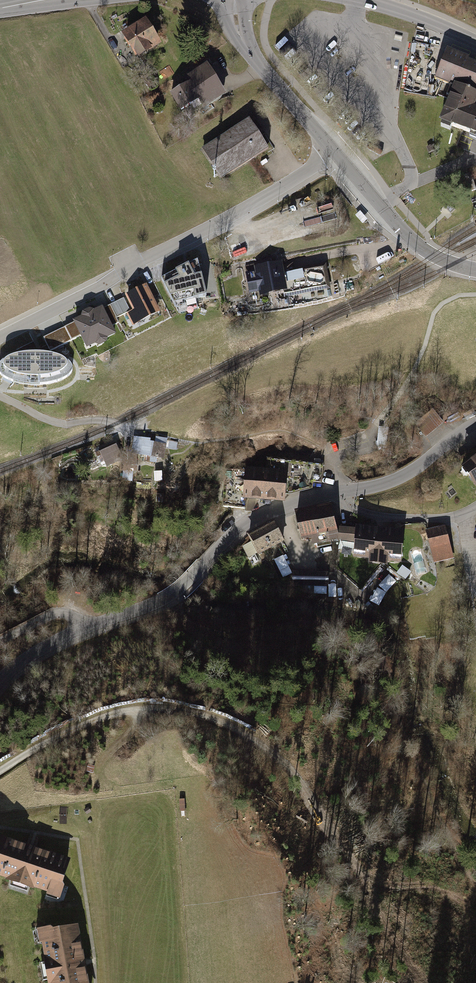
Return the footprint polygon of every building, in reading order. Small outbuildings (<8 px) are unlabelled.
[(160,47),(143,20),(117,36),(134,63),(160,47)] [(475,95),(475,67),(467,63),(468,60),(446,51),(435,78),(444,82),(451,85),(475,95)] [(224,96),(205,65),(182,79),(185,84),(166,96),(177,113),(196,101),(202,110),(224,96)] [(475,135),(475,110),(473,109),(475,100),(475,95),(451,85),(445,98),(447,99),(440,116),(442,117),(440,121),(475,135)] [(246,122),(201,152),(220,181),(265,152),(258,140),(264,136),(255,122),(249,126),(246,122)] [(474,191),(469,174),(459,177),(465,194),(474,191)] [(354,215),(362,224),(367,219),(359,211),(354,215)] [(197,261),(161,279),(174,304),(206,296),(197,261)] [(283,293),(278,264),(251,268),(251,266),(244,267),(246,274),(243,275),(247,295),(255,294),(256,298),(283,293)] [(323,288),(284,294),(285,298),(329,290),(325,266),(293,271),(292,265),(282,272),(282,275),(289,274),(290,281),(299,279),(298,273),(320,270),(323,288)] [(157,311),(145,287),(127,296),(135,311),(128,315),(132,322),(148,314),(149,315),(157,311)] [(109,305),(116,317),(130,311),(123,297),(109,305)] [(116,317),(109,305),(93,313),(92,312),(89,310),(84,313),(83,316),(84,317),(65,327),(71,340),(81,335),(87,347),(96,342),(96,344),(100,345),(105,342),(106,339),(105,337),(114,333),(111,326),(119,322),(116,317)] [(71,340),(65,327),(43,338),(50,351),(71,340)] [(0,375),(2,376),(4,378),(6,379),(8,380),(11,381),(13,382),(13,379),(56,379),(57,382),(59,381),(62,380),(65,379),(67,377),(69,375),(71,373),(72,371),(72,369),(72,367),(71,365),(69,363),(67,361),(64,359),(62,358),(59,356),(55,355),(51,354),(48,354),(45,353),(39,352),(30,353),(24,353),(21,354),(17,355),(13,356),(9,357),(7,358),(4,360),(2,362),(0,364),(0,374),(0,375)] [(388,433),(378,431),(376,449),(385,450),(388,433)] [(128,457),(160,463),(162,448),(145,445),(146,440),(131,438),(128,457)] [(113,447),(93,455),(100,469),(119,461),(113,447)] [(472,460),(457,472),(470,490),(475,486),(475,458),(472,460)] [(320,483),(322,466),(268,463),(267,472),(285,473),(284,495),(289,495),(289,492),(297,493),(313,489),(313,482),(320,483)] [(267,472),(246,470),(244,498),(283,501),(284,495),(285,473),(267,472)] [(161,475),(150,475),(150,484),(161,484),(161,475)] [(232,496),(224,496),(224,504),(232,504),(232,496)] [(331,507),(296,515),(303,543),(312,541),(314,549),(326,546),(326,544),(339,541),(331,507)] [(284,540),(275,522),(248,535),(251,542),(244,545),(250,557),(284,540)] [(443,526),(423,532),(433,565),(453,559),(443,526)] [(401,533),(350,529),(350,531),(340,530),(339,541),(339,545),(355,546),(354,562),(369,563),(369,568),(388,569),(389,564),(399,565),(401,533)] [(421,550),(410,553),(416,575),(427,572),(421,550)] [(400,567),(394,575),(403,582),(409,574),(400,567)] [(329,572),(292,571),(291,586),(328,586),(329,572)] [(70,861),(31,849),(0,839),(0,881),(8,884),(7,886),(33,894),(34,892),(48,896),(47,899),(60,903),(64,891),(61,890),(70,861)] [(84,965),(77,926),(46,932),(45,929),(33,932),(35,947),(40,946),(42,961),(40,961),(44,982),(87,982),(84,965)]
